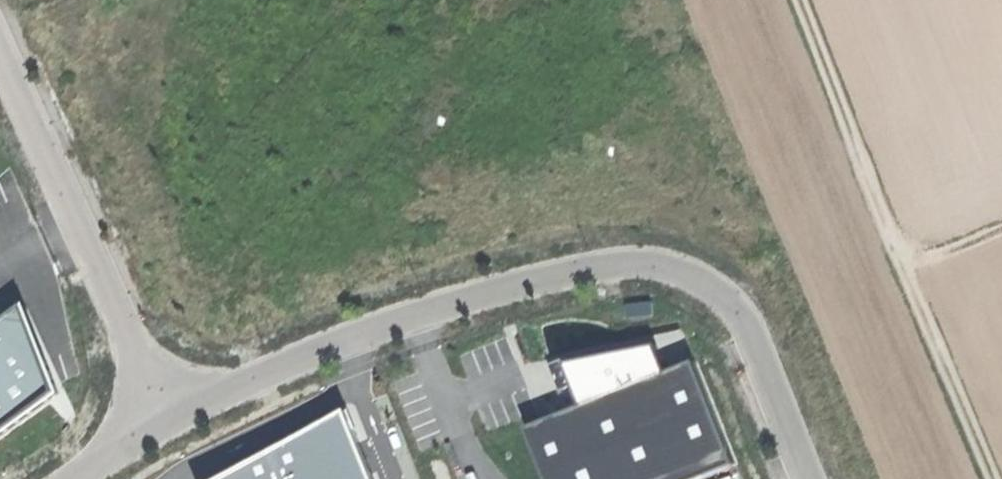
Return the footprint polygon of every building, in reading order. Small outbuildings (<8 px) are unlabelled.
[(551,478),(705,478),(739,465),(700,366),(674,376),(661,349),(569,368),(588,411),(531,433),(551,478)] [(364,407),(229,478),(392,478),(385,463),(378,444),(364,407)]
